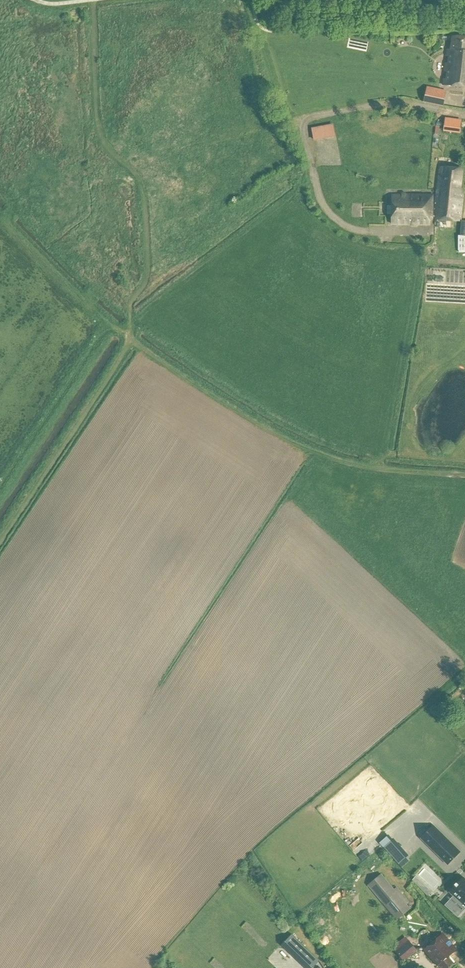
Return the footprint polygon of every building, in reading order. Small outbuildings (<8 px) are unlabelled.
[(452,36),(451,50),(447,50),(442,85),(464,88),(464,38),(452,36)] [(426,99),(447,104),(450,89),(430,84),(426,99)] [(445,118),(443,132),(452,133),(454,119),(445,118)] [(333,124),(311,128),(314,141),(335,137),(333,124)] [(434,214),(433,218),(440,220),(459,221),(461,207),(463,193),(460,193),(462,169),(440,166),(437,190),(435,204),(434,214)] [(392,195),(391,224),(429,224),(430,217),(430,214),(432,214),(433,195),(392,195)] [(461,852),(434,825),(421,838),(448,865),(461,852)] [(379,844),(380,845),(384,850),(392,844),(386,837),(379,844)] [(369,885),(397,919),(409,909),(406,905),(408,903),(402,896),(399,898),(381,875),(369,885)] [(462,877),(449,892),(454,896),(452,898),(464,909),(464,880),(462,877)] [(281,946),(286,951),(305,967),(313,967),(319,962),(297,940),(291,935),(281,946)] [(393,948),(404,962),(417,951),(406,937),(393,948)] [(439,967),(440,967),(447,967),(452,964),(448,959),(450,958),(438,944),(426,955),(437,967),(438,967),(439,967)]
